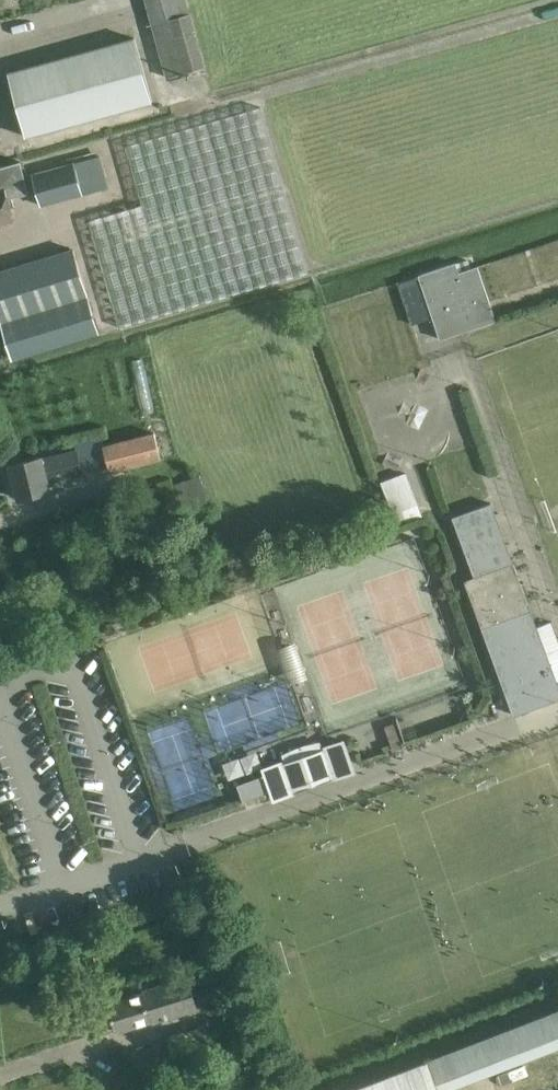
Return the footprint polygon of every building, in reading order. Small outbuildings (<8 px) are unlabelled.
[(166,77),(204,67),(186,0),(145,0),(166,77)] [(135,38),(8,73),(26,136),(152,101),(135,38)] [(127,145),(143,204),(89,219),(119,326),(310,270),(262,106),(127,145)] [(75,161),(31,173),(40,207),(83,195),(83,194),(109,186),(100,155),(99,155),(97,151),(80,156),(81,160),(75,162),(75,161)] [(13,216),(8,198),(29,193),(20,161),(0,167),(0,220),(13,216)] [(527,246),(471,268),(467,259),(456,263),(456,262),(418,275),(439,340),(496,321),(490,302),(557,279),(557,236),(527,246)] [(89,295),(74,247),(0,269),(0,322),(89,295)] [(0,322),(11,360),(100,333),(89,295),(0,322)] [(76,449),(43,457),(43,456),(9,464),(18,498),(51,490),(49,483),(84,474),(82,467),(107,461),(110,473),(161,460),(154,432),(138,436),(136,426),(109,433),(112,442),(104,445),(101,435),(74,442),(76,449)] [(397,521),(422,512),(407,470),(382,479),(397,521)] [(200,475),(189,479),(198,504),(209,500),(200,475)] [(453,517),(475,577),(465,580),(514,714),(557,698),(557,685),(491,503),(453,517)] [(307,675),(303,661),(295,664),(289,643),(279,646),(289,680),(307,675)] [(394,722),(384,726),(393,750),(403,747),(394,722)] [(294,748),(281,754),(284,762),(266,768),(266,767),(264,767),(276,799),(296,792),(356,771),(345,738),(322,745),(320,740),(306,744),(294,748)] [(221,969),(207,974),(215,995),(228,991),(221,969)] [(143,989),(144,992),(107,1004),(116,1032),(153,1020),(154,1024),(198,1010),(188,975),(143,989)] [(439,1089),(447,1089),(557,1047),(557,1008),(427,1059),(439,1089)] [(203,1025),(167,1036),(176,1064),(211,1053),(211,1054),(255,1040),(248,1015),(204,1029),(203,1025)] [(427,1059),(346,1089),(439,1089),(427,1059)]
